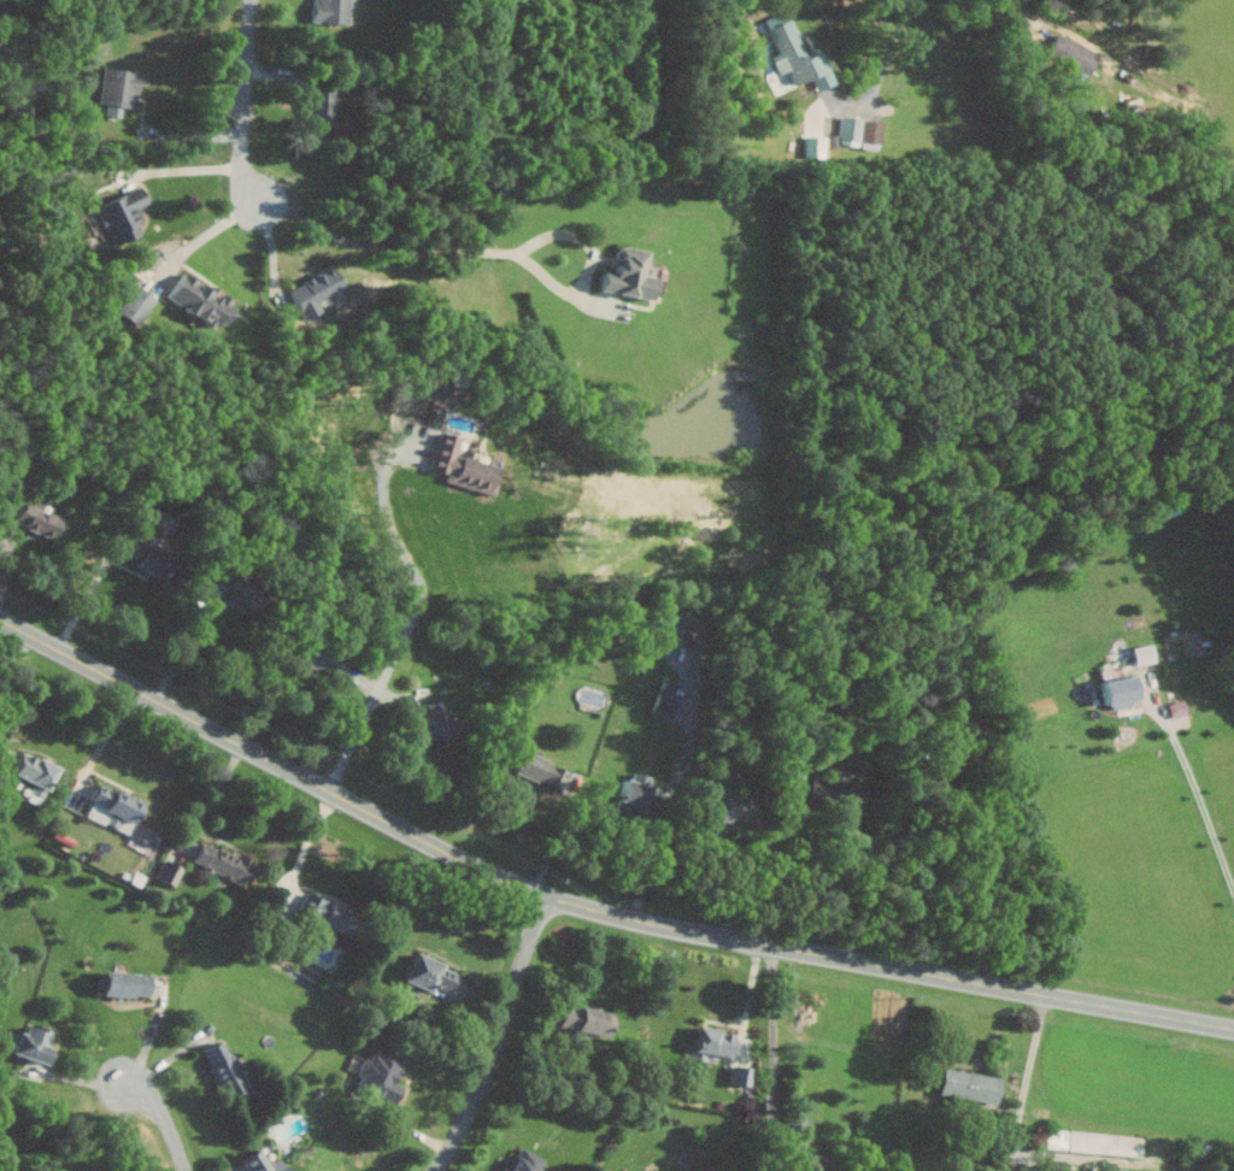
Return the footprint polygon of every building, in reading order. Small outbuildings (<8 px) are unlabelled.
[(353,0),(317,0),(317,21),(352,22),(353,0)] [(839,83),(825,50),(809,56),(793,18),(770,28),(780,53),(774,56),(782,74),(790,70),(796,85),(814,78),(820,91),(839,83)] [(1051,56),(1093,75),(1104,52),(1062,32),(1051,56)] [(100,102),(108,104),(106,115),(122,117),(124,106),(137,109),(143,72),(106,66),(100,102)] [(339,86),(311,86),(310,121),(338,122),(339,86)] [(842,137),(881,143),(884,121),(845,115),(842,137)] [(146,219),(141,206),(152,201),(145,185),(98,205),(115,246),(145,233),(140,221),(146,219)] [(306,319),(324,311),(319,300),(348,288),(338,265),(291,286),(306,319)] [(186,270),(169,298),(215,327),(220,321),(228,326),(241,305),(186,270)] [(159,299),(140,282),(113,311),(132,328),(159,299)] [(430,465),(492,485),(498,466),(460,453),(465,438),(442,430),(430,465)] [(62,519),(19,500),(10,520),(54,539),(62,519)] [(168,577),(175,555),(130,538),(122,560),(168,577)] [(254,617),(265,589),(234,577),(224,605),(254,617)] [(1136,664),(1158,662),(1156,644),(1134,646),(1136,664)] [(672,717),(679,698),(662,691),(654,710),(672,717)] [(463,723),(431,707),(421,727),(452,744),(463,723)] [(38,783),(30,799),(43,806),(62,768),(26,750),(15,772),(38,783)] [(563,789),(571,770),(525,750),(517,770),(563,789)] [(652,794),(654,786),(631,779),(623,804),(660,816),(666,799),(652,794)] [(94,803),(114,810),(109,824),(134,833),(147,800),(102,783),(94,803)] [(711,817),(748,823),(752,802),(715,795),(711,817)] [(194,862),(246,885),(256,862),(205,839),(194,862)] [(176,887),(186,869),(167,858),(157,877),(176,887)] [(364,916),(312,891),(302,911),(354,937),(364,916)] [(420,953),(407,980),(434,992),(438,985),(453,992),(462,972),(420,953)] [(155,997),(156,974),(106,972),(105,995),(155,997)] [(562,1026),(613,1038),(619,1015),(568,1002),(562,1026)] [(21,1032),(14,1053),(53,1065),(58,1048),(51,1046),(55,1031),(31,1024),(29,1034),(21,1032)] [(741,1033),(702,1027),(697,1059),(707,1061),(708,1054),(737,1059),(741,1033)] [(205,1050),(230,1101),(252,1090),(227,1039),(205,1050)] [(358,1088),(401,1104),(407,1085),(399,1082),(408,1057),(380,1047),(375,1062),(368,1060),(358,1088)] [(755,1067),(735,1066),(733,1084),(754,1086),(755,1067)] [(944,1096),(1002,1102),(1005,1076),(947,1069),(944,1096)] [(1146,1134),(1051,1131),(1050,1151),(1145,1155),(1146,1134)] [(518,1146),(509,1170),(544,1170),(549,1158),(518,1146)] [(288,1157),(273,1165),(266,1149),(246,1158),(252,1170),(294,1170),(288,1157)]
